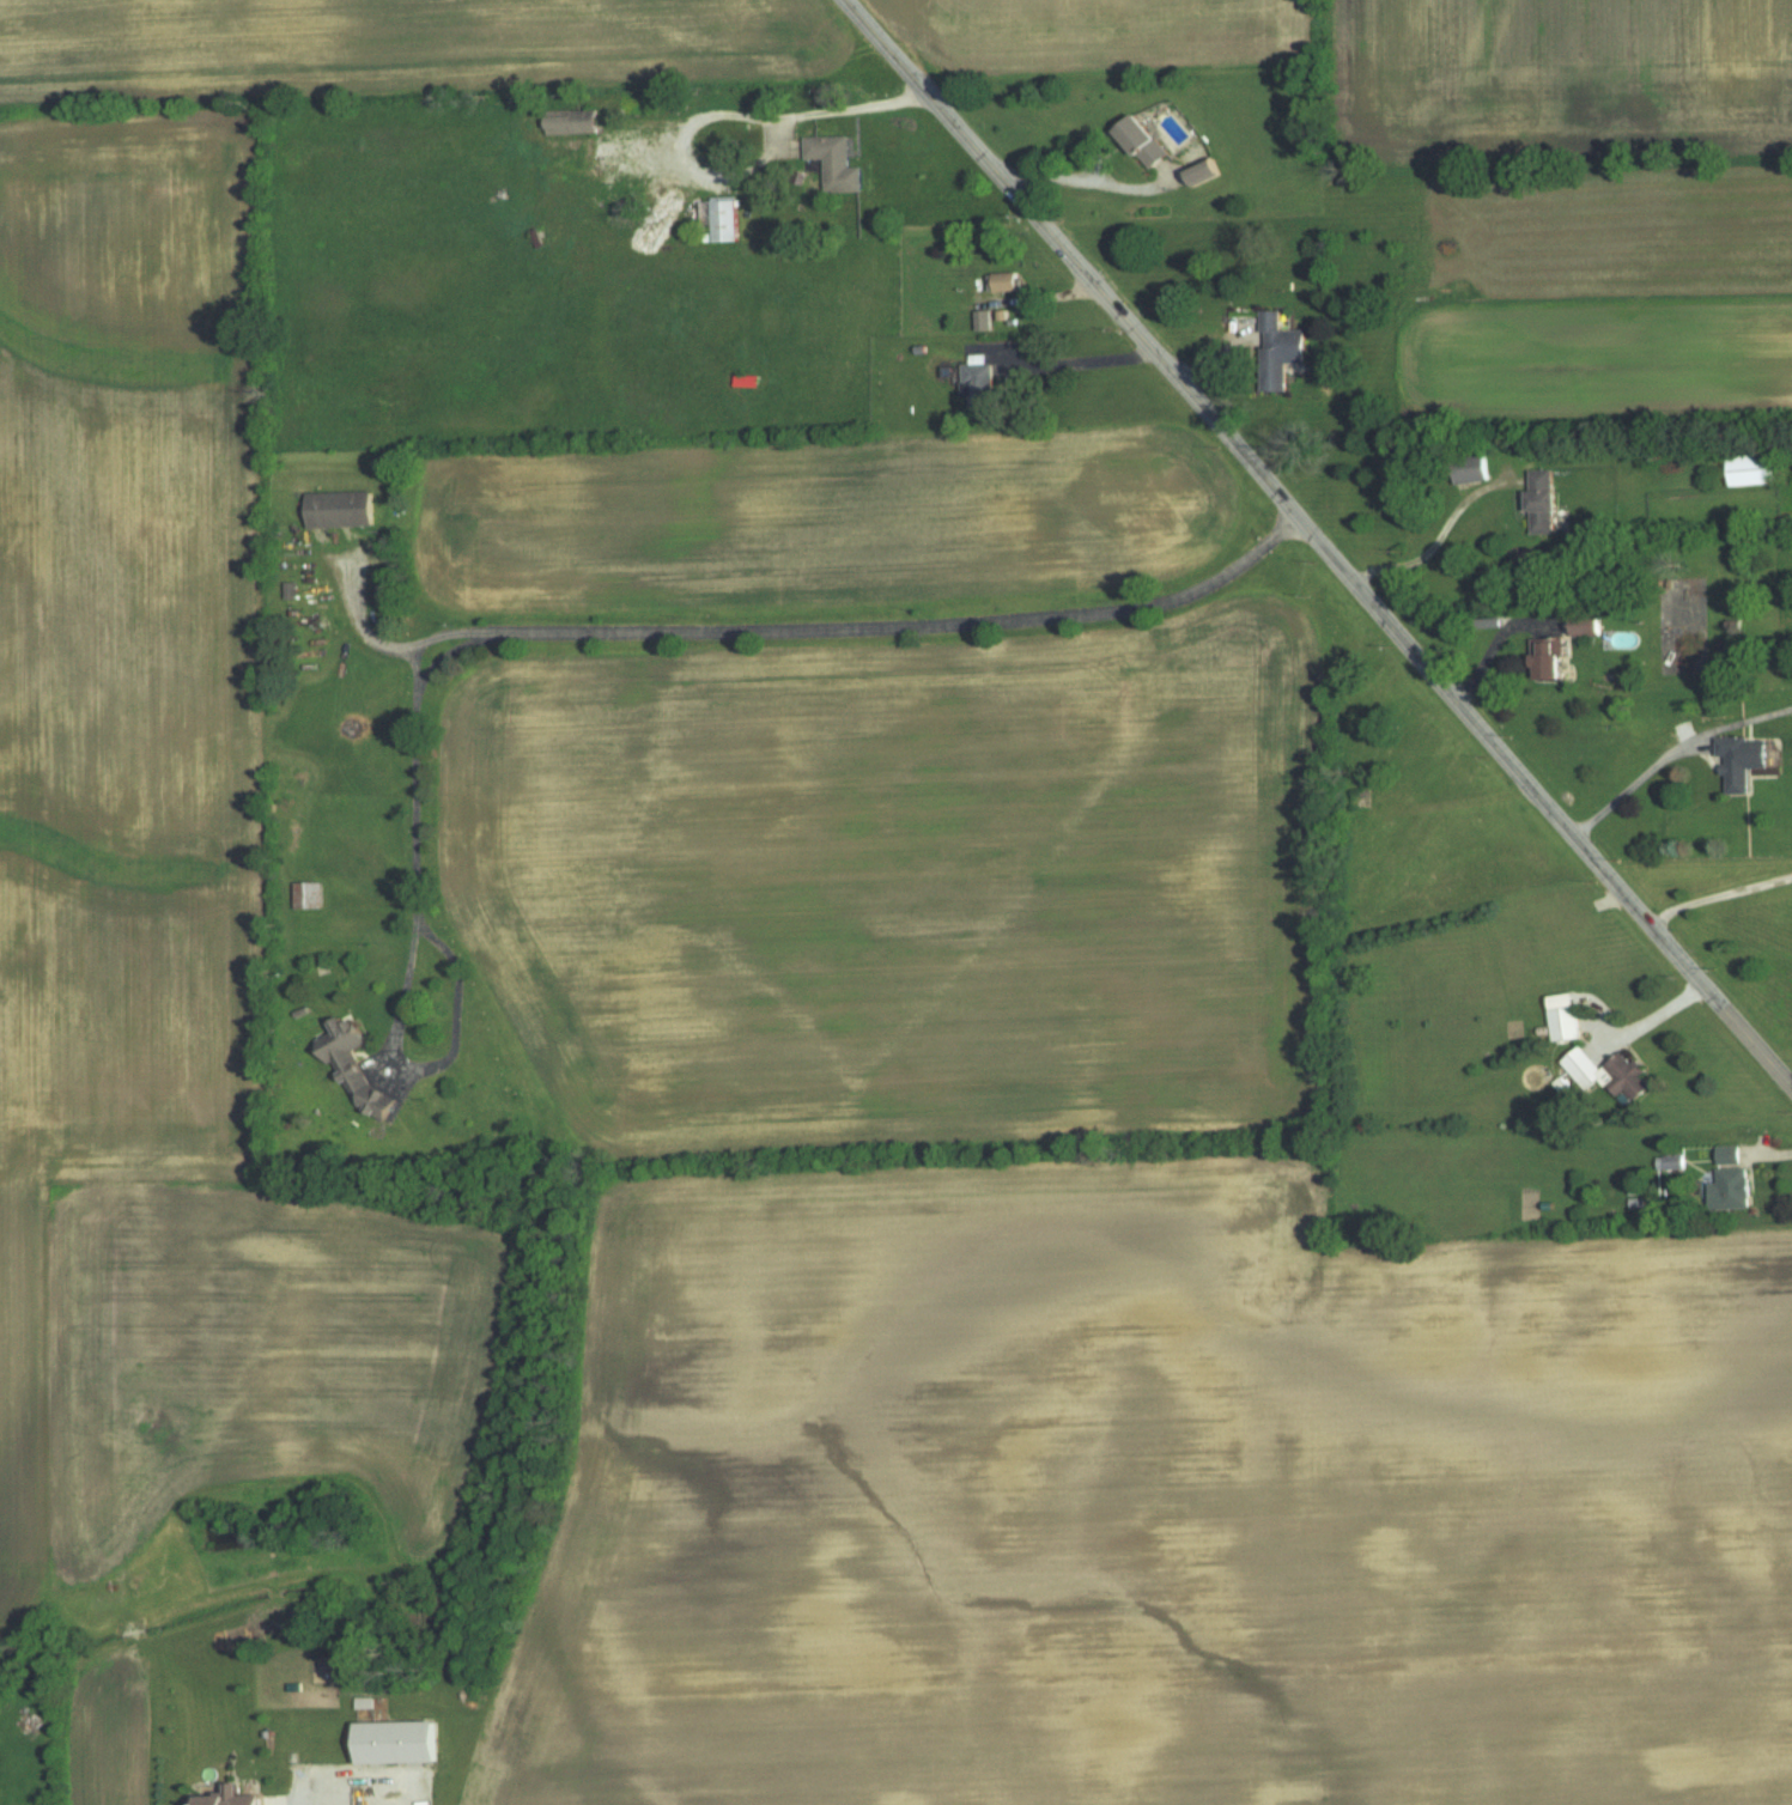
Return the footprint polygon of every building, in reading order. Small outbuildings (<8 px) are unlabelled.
[(600,133),(599,110),(574,111),(574,117),(549,117),(550,134),(600,133)] [(1172,152),(1138,115),(1119,132),(1153,169),(1172,152)] [(865,192),(864,167),(852,168),(851,136),(807,138),(808,160),(826,160),(827,193),(865,192)] [(1211,178),(1223,174),(1219,162),(1194,170),(1197,180),(1210,176),(1211,178)] [(741,241),(739,200),(702,201),(703,224),(714,223),(714,233),(707,233),(707,243),(741,241)] [(1021,291),(1021,273),(991,274),(991,291),(1021,291)] [(994,311),(976,312),(976,331),(994,331),(994,311)] [(965,365),(967,419),(998,418),(996,364),(990,364),(989,354),(972,355),(972,365),(965,365)] [(1730,487),(1775,485),(1774,456),(1729,458),(1730,487)] [(1490,480),(1487,458),(1453,464),(1457,486),(1490,480)] [(1531,470),(1533,492),(1530,492),(1533,537),(1558,536),(1554,469),(1531,470)] [(309,529),(373,527),(372,492),(308,494),(309,529)] [(285,603),(297,603),(297,582),(285,582),(285,603)] [(1577,636),(1604,635),(1604,616),(1576,617),(1577,636)] [(1565,680),(1563,638),(1536,638),(1538,680),(1565,680)] [(1751,794),(1750,769),(1771,769),(1770,738),(1719,739),(1719,757),(1727,757),(1727,795),(1751,794)] [(323,881),(296,881),(297,908),(324,907),(323,881)] [(1554,1000),(1556,1008),(1551,1009),(1557,1042),(1584,1037),(1578,1005),(1572,1006),(1570,997),(1554,1000)] [(320,1039),(359,1106),(388,1121),(400,1098),(374,1085),(354,1050),(370,1041),(357,1018),(354,1020),(345,1016),(333,1022),(337,1029),(320,1039)] [(1603,1068),(1583,1044),(1563,1061),(1588,1090),(1602,1078),(1619,1097),(1628,1090),(1637,1101),(1654,1086),(1644,1074),(1649,1070),(1639,1057),(1634,1061),(1624,1051),(1603,1068)] [(1719,1165),(1741,1164),(1740,1144),(1718,1145),(1719,1165)] [(1686,1156),(1658,1155),(1658,1169),(1686,1170),(1686,1156)] [(1709,1182),(1710,1208),(1750,1207),(1749,1167),(1718,1167),(1719,1182),(1709,1182)] [(363,1764),(442,1763),(441,1722),(362,1723),(363,1764)] [(264,1794),(241,1795),(241,1783),(227,1783),(228,1796),(195,1797),(196,1804),(264,1804),(264,1794)]
